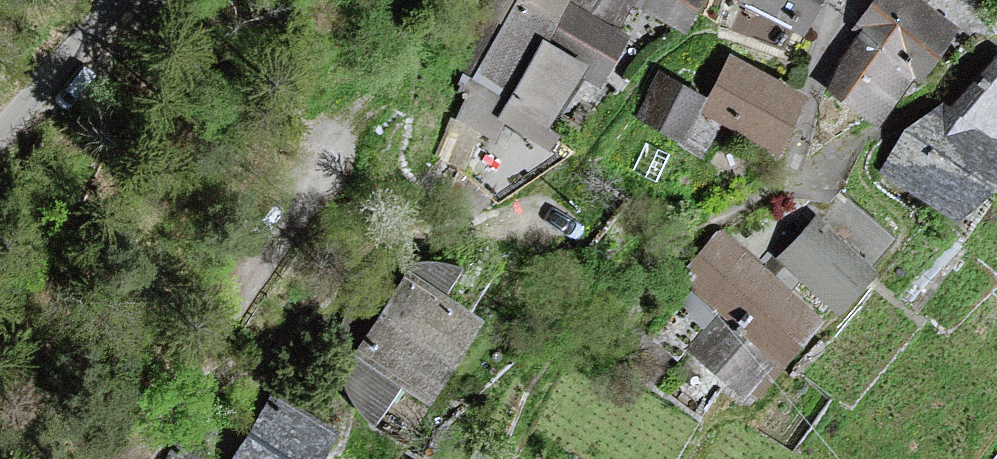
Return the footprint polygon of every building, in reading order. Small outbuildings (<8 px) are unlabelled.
[(546,126),(580,67),(601,79),(627,35),(565,0),(496,0),(489,13),(510,25),(475,86),(546,126)] [(623,14),(630,0),(596,0),(623,14)] [(685,21),(696,0),(645,0),(685,21)] [(814,0),(763,0),(803,21),(814,0)] [(855,31),(907,63),(918,70),(951,17),(928,3),(930,0),(875,0),(855,31)] [(907,63),(855,31),(822,86),(873,117),(907,63)] [(733,62),(707,111),(776,147),(802,98),(733,62)] [(891,173),(899,178),(963,218),(996,164),(996,64),(961,120),(935,104),(891,173)] [(703,93),(661,71),(636,116),(679,139),(696,106),(703,93)] [(877,272),(820,220),(784,260),(842,311),(877,272)] [(778,358),(785,364),(822,324),(723,234),(697,263),(712,277),(703,286),(729,310),(695,347),(745,393),(778,358)] [(427,397),(477,319),(411,277),(360,355),(427,397)] [(275,400),(236,458),(317,458),(331,437),(275,400)]
